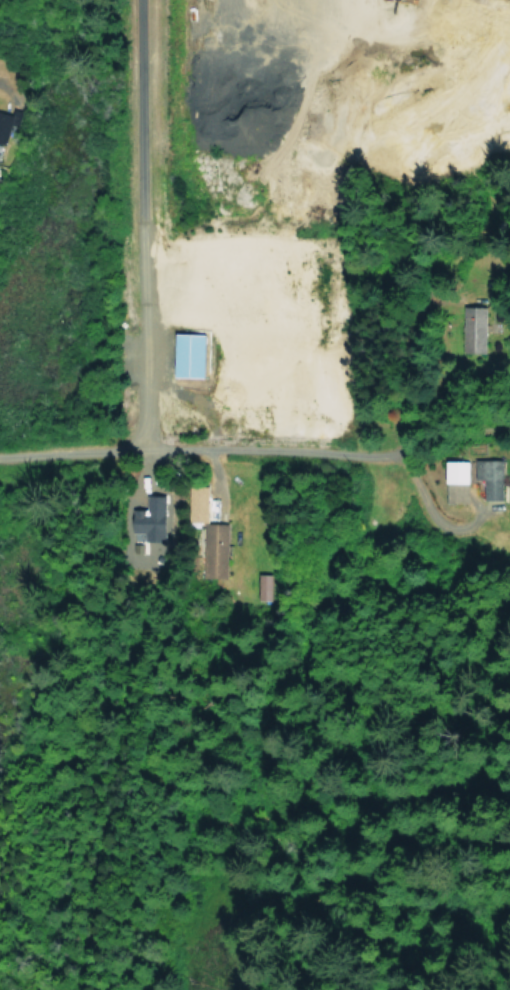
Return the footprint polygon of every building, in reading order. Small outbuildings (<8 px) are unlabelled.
[(21,114),(0,108),(0,142),(12,146),(21,114)] [(463,353),(485,353),(485,305),(463,305),(463,353)] [(204,333),(174,333),(174,377),(203,377),(204,333)] [(480,480),(479,500),(497,501),(499,461),(471,460),(471,479),(480,480)] [(466,461),(442,461),(442,483),(466,483),(466,461)] [(187,519),(206,519),(206,482),(187,482),(187,519)] [(162,497),(135,496),(134,534),(138,534),(138,541),(170,542),(170,531),(166,531),(167,510),(161,510),(162,497)] [(224,578),(225,522),(202,521),(201,577),(224,578)]
